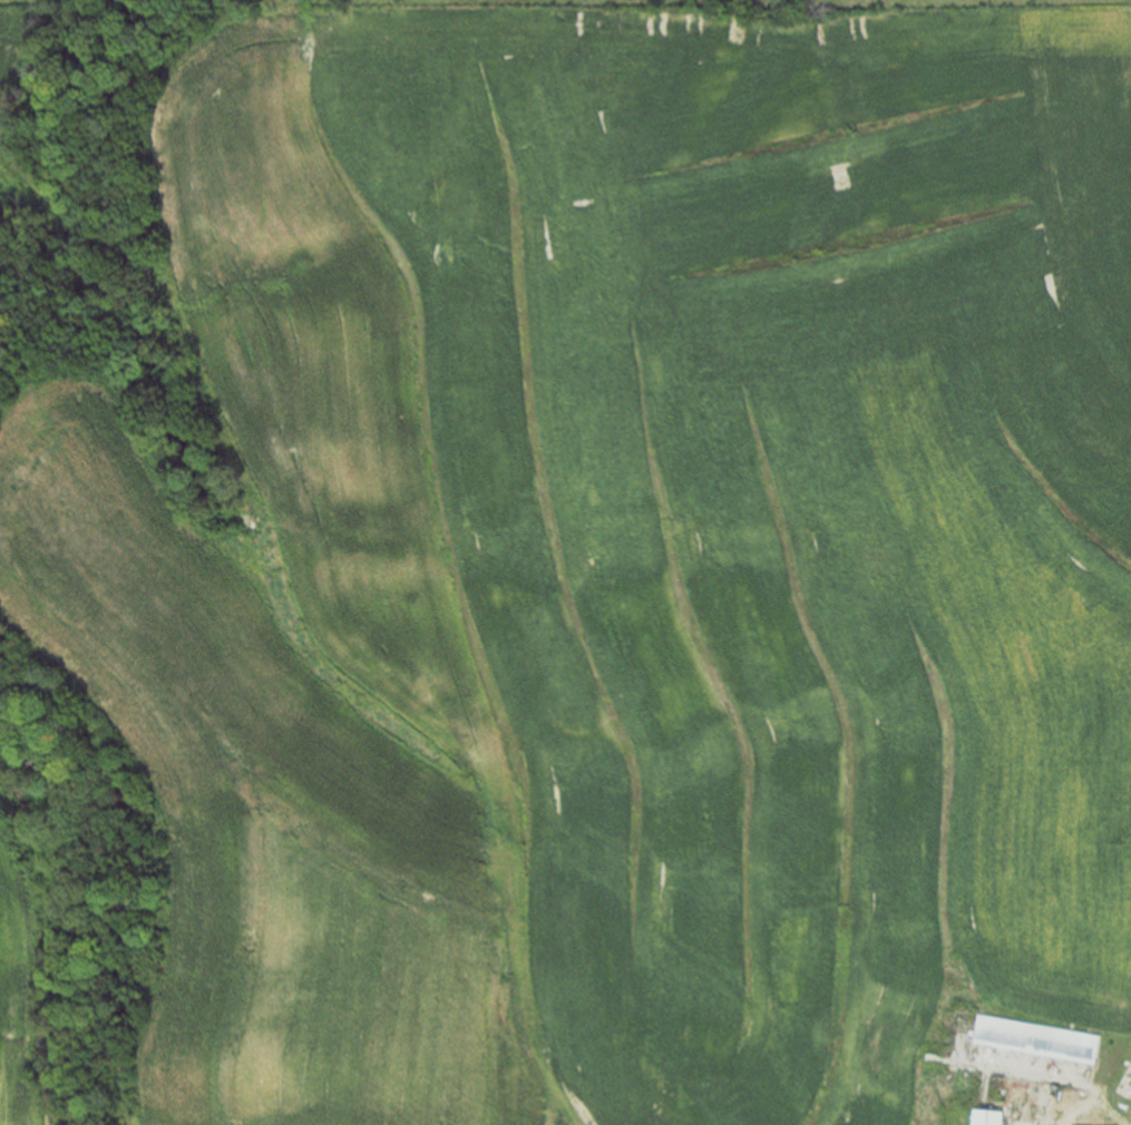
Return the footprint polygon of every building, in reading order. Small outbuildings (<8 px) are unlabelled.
[(1093,1063),(1097,1035),(973,1017),(969,1045),(1093,1063)] [(998,1113),(967,1111),(966,1124),(997,1124),(998,1113)]
